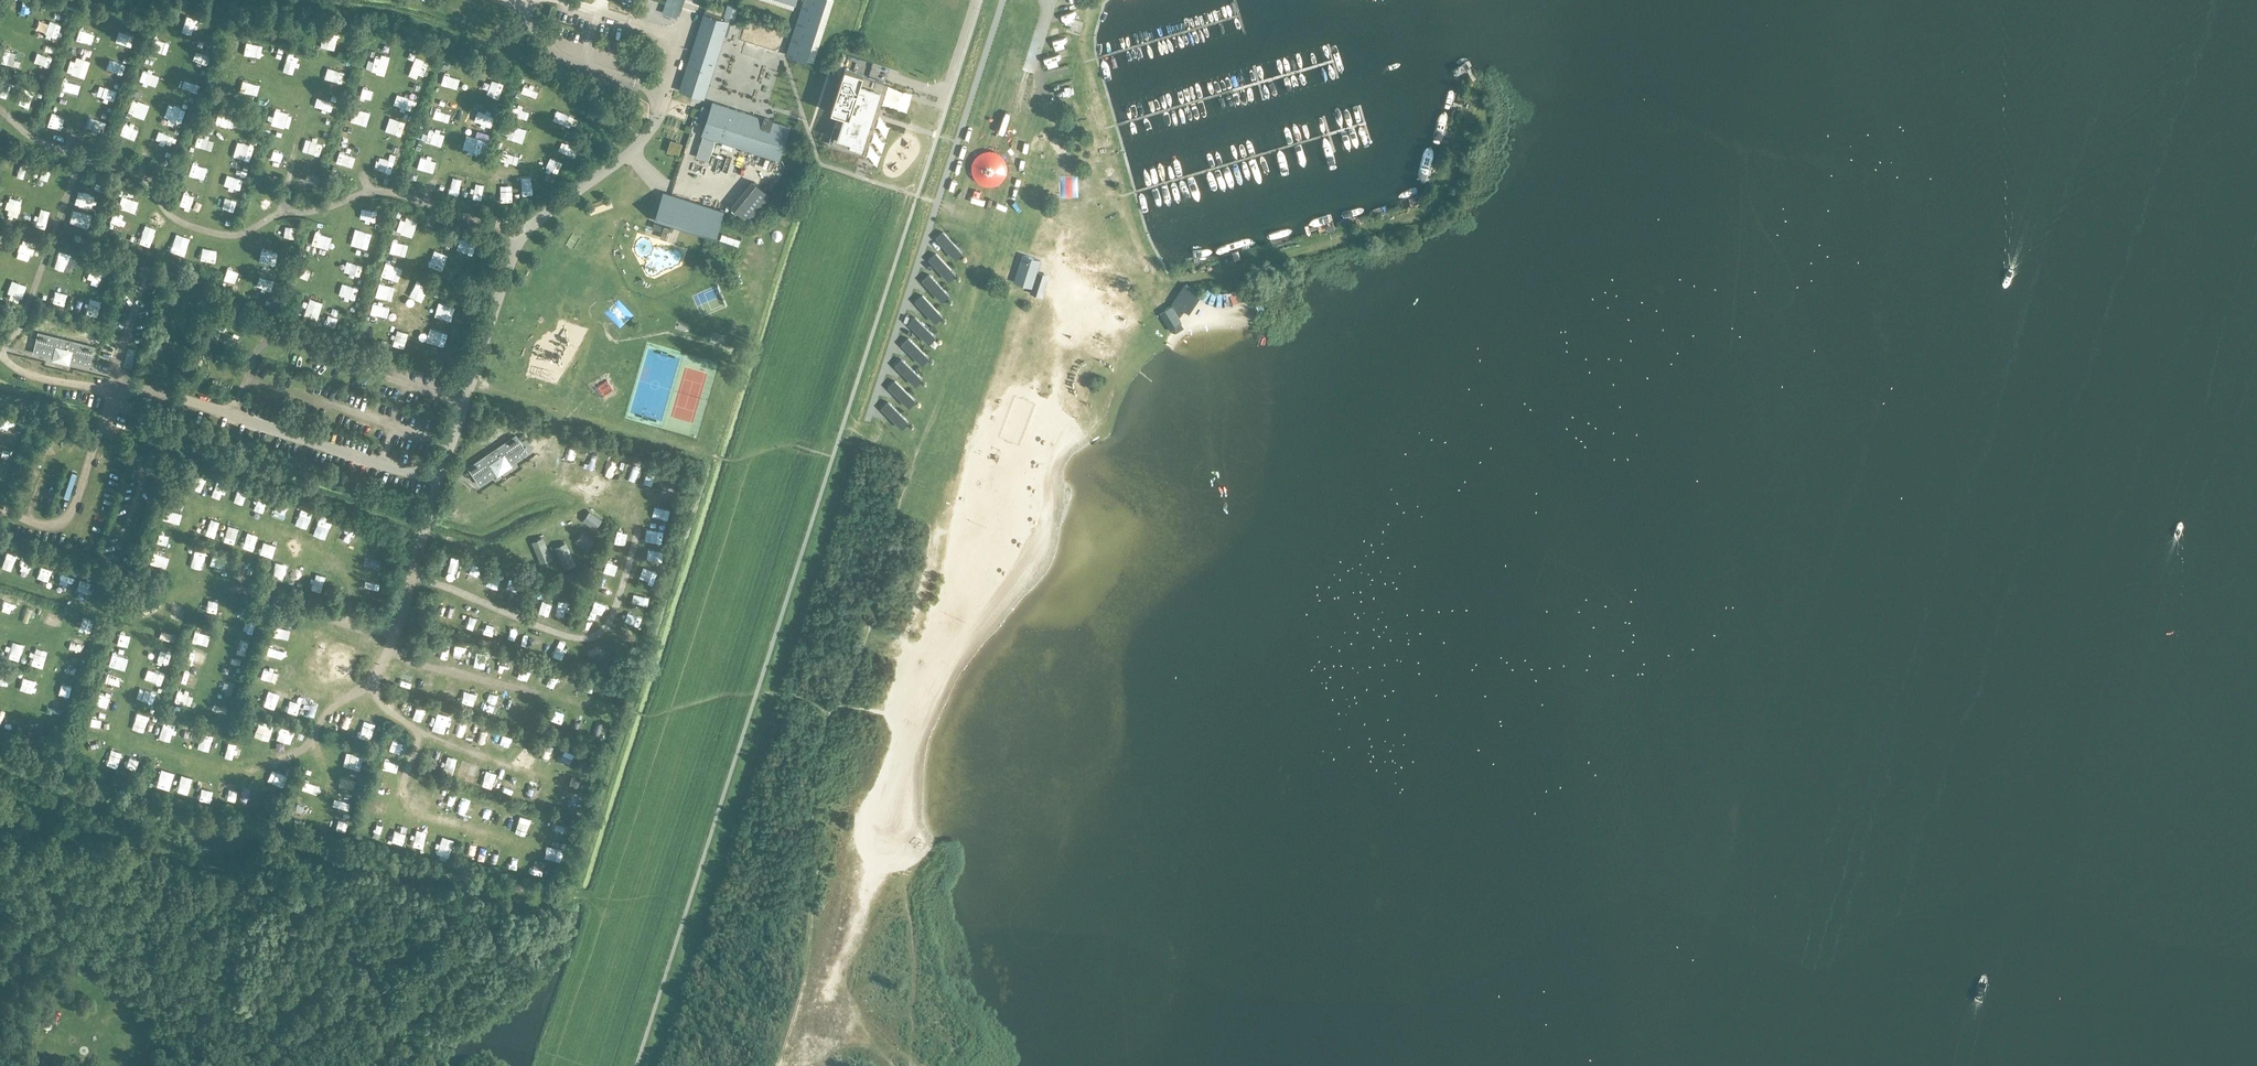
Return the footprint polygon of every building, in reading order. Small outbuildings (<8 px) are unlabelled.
[(7,12),(18,15),(22,0),(10,0),(7,12)] [(662,12),(677,17),(682,0),(666,0),(662,12)] [(807,0),(804,0),(801,8),(821,15),(824,6),(807,0)] [(728,5),(724,16),(734,20),(738,8),(728,5)] [(108,8),(102,24),(117,29),(122,13),(108,8)] [(821,15),(801,8),(798,18),(818,24),(821,15)] [(94,31),(99,21),(84,13),(78,23),(94,31)] [(704,14),(693,48),(718,56),(729,22),(704,14)] [(190,17),(189,29),(201,30),(202,17),(190,17)] [(818,24),(798,18),(795,27),(815,33),(818,24)] [(47,31),(61,35),(64,23),(51,19),(47,31)] [(815,33),(795,27),(792,36),(812,42),(815,33)] [(167,50),(171,39),(154,33),(150,44),(167,50)] [(88,50),(91,39),(74,34),(71,45),(88,50)] [(812,42),(792,36),(789,45),(809,52),(812,42)] [(39,39),(35,48),(51,55),(55,46),(39,39)] [(120,42),(117,49),(127,54),(130,47),(120,42)] [(266,44),(263,55),(277,59),(280,48),(266,44)] [(809,52),(789,45),(786,55),(806,61),(809,52)] [(192,56),(205,59),(208,49),(194,46),(192,56)] [(405,59),(407,47),(396,46),(394,58),(405,59)] [(363,58),(380,61),(382,50),(365,47),(363,58)] [(11,48),(7,60),(20,66),(25,54),(11,48)] [(712,74),(718,56),(693,48),(687,66),(692,67),(685,88),(701,93),(708,72),(712,74)] [(144,65),(157,67),(160,52),(146,50),(144,65)] [(284,69),(296,72),(299,55),(287,52),(284,69)] [(67,55),(64,66),(80,71),(84,60),(67,55)] [(346,70),(349,59),(336,55),(333,66),(346,70)] [(427,76),(430,59),(412,57),(410,74),(427,76)] [(118,77),(121,68),(108,63),(105,72),(118,77)] [(375,81),(377,70),(363,67),(361,78),(375,81)] [(843,77),(832,111),(839,113),(835,124),(838,125),(832,144),(862,153),(879,99),(885,82),(864,76),(864,74),(846,68),(843,77)] [(442,70),(440,82),(454,85),(456,72),(442,70)] [(74,92),(77,81),(60,75),(56,86),(74,92)] [(339,94),(343,82),(330,77),(325,89),(339,94)] [(487,91),(498,97),(505,82),(495,77),(487,91)] [(410,78),(403,91),(414,96),(421,84),(410,78)] [(255,80),(238,79),(238,90),(255,91),(255,80)] [(100,93),(113,96),(117,84),(104,80),(100,93)] [(184,81),(183,92),(194,92),(195,82),(184,81)] [(519,96),(540,103),(544,90),(524,83),(519,96)] [(27,86),(25,91),(37,95),(38,90),(27,86)] [(274,107),(279,90),(267,86),(262,103),(274,107)] [(359,87),(356,99),(368,103),(371,90),(359,87)] [(456,94),(439,90),(436,102),(453,107),(456,94)] [(67,98),(52,96),(50,110),(65,112),(67,98)] [(406,115),(411,102),(399,98),(394,111),(406,115)] [(94,100),(91,111),(107,116),(111,106),(94,100)] [(326,102),(324,113),(331,115),(334,103),(326,102)] [(486,102),(482,111),(492,116),(496,106),(486,102)] [(715,140),(779,160),(790,127),(773,121),(773,120),(772,120),(765,118),(765,117),(764,117),(764,118),(713,102),(702,135),(703,136),(715,140)] [(180,122),(183,110),(169,106),(166,119),(180,122)] [(365,112),(353,108),(349,121),(361,125),(365,112)] [(125,110),(122,119),(140,124),(143,114),(125,110)] [(267,122),(284,128),(288,117),(271,111),(267,122)] [(550,122),(565,131),(571,120),(556,111),(550,122)] [(231,126),(243,129),(246,117),(234,113),(231,126)] [(98,136),(103,124),(87,118),(82,130),(98,136)] [(393,121),(388,129),(396,135),(402,128),(393,121)] [(521,140),(522,125),(507,123),(505,138),(521,140)] [(175,140),(175,125),(163,125),(162,140),(175,140)] [(360,136),(347,131),(344,140),(356,145),(360,136)] [(116,144),(132,149),(136,139),(120,133),(116,144)] [(480,156),(486,142),(466,135),(461,149),(480,156)] [(703,136),(696,157),(708,161),(715,140),(703,136)] [(317,153),(321,141),(307,137),(303,148),(317,153)] [(270,147),(284,150),(285,141),(271,139),(270,147)] [(248,158),(252,145),(240,141),(236,154),(248,158)] [(574,156),(578,146),(564,141),(561,151),(574,156)] [(680,145),(672,143),(669,152),(677,154),(680,145)] [(188,156),(200,161),(204,148),(192,144),(188,156)] [(514,161),(515,149),(502,147),(500,159),(514,161)] [(349,167),(353,153),(340,150),(337,163),(349,167)] [(540,169),(551,174),(558,160),(548,155),(540,169)] [(21,179),(22,172),(15,170),(18,159),(7,156),(4,170),(13,172),(12,176),(21,179)] [(276,158),(264,156),(261,171),(273,173),(276,158)] [(387,177),(389,164),(377,163),(375,175),(387,177)] [(229,174),(243,178),(245,168),(232,164),(229,174)] [(186,180),(198,184),(202,171),(190,168),(186,180)] [(58,187),(61,173),(47,169),(43,184),(58,187)] [(529,187),(533,193),(539,190),(531,174),(519,181),(524,190),(529,187)] [(88,190),(96,191),(97,183),(89,182),(88,190)] [(197,206),(199,195),(183,191),(181,202),(197,206)] [(667,193),(662,208),(659,207),(655,220),(672,226),(672,225),(706,236),(715,239),(717,232),(716,232),(717,228),(718,228),(724,212),(667,193)] [(115,205),(120,206),(121,203),(128,205),(130,198),(119,194),(115,205)] [(87,218),(91,205),(76,201),(72,214),(87,218)] [(231,219),(235,205),(220,202),(216,215),(231,219)] [(361,220),(374,222),(375,208),(362,207),(361,220)] [(126,212),(111,214),(113,224),(127,222),(126,212)] [(48,227),(51,217),(41,214),(37,224),(48,227)] [(398,232),(412,235),(414,223),(401,220),(398,232)] [(280,224),(280,234),(294,233),(294,223),(280,224)] [(84,238),(86,225),(74,224),(72,236),(84,238)] [(359,227),(355,240),(368,244),(372,230),(359,227)] [(149,245),(162,247),(165,232),(156,230),(155,235),(151,234),(149,245)] [(324,249),(327,233),(313,230),(309,245),(324,249)] [(9,232),(4,252),(14,254),(19,235),(9,232)] [(943,232),(936,238),(951,254),(958,248),(957,248),(943,232)] [(178,252),(182,242),(172,239),(168,249),(178,252)] [(198,259),(204,244),(192,240),(187,255),(198,259)] [(467,241),(468,255),(480,255),(480,241),(467,241)] [(27,242),(23,252),(36,257),(40,246),(27,242)] [(266,244),(264,252),(276,256),(278,248),(266,244)] [(219,246),(216,255),(214,254),(211,263),(222,267),(227,249),(219,246)] [(350,260),(366,261),(367,248),(352,246),(350,260)] [(61,250),(55,265),(70,270),(75,255),(61,250)] [(443,268),(447,256),(433,252),(429,264),(443,268)] [(936,254),(930,260),(944,276),(951,270),(950,270),(936,254)] [(302,270),(317,274),(321,258),(306,255),(302,270)] [(1014,282),(1032,287),(1040,261),(1022,255),(1014,282)] [(382,271),(396,274),(399,260),(385,258),(382,271)] [(93,274),(107,278),(110,266),(96,262),(93,274)] [(347,276),(358,279),(361,269),(349,266),(347,276)] [(223,281),(237,283),(239,270),(225,267),(223,281)] [(929,275),(923,281),(938,297),(944,291),(929,275)] [(417,280),(415,292),(432,296),(434,283),(417,280)] [(375,291),(386,296),(391,286),(379,281),(375,291)] [(265,285),(261,300),(272,303),(276,288),(265,285)] [(340,297),(353,300),(355,289),(342,287),(340,297)] [(19,296),(21,291),(14,288),(10,297),(19,301),(21,297),(19,296)] [(46,292),(45,297),(57,301),(59,295),(46,292)] [(1179,292),(1171,303),(1184,311),(1189,314),(1196,303),(1179,292)] [(922,297),(916,303),(931,318),(937,312),(922,297)] [(303,311),(317,315),(320,302),(306,298),(303,311)] [(83,302),(79,310),(89,314),(93,306),(83,302)] [(441,313),(454,315),(456,304),(442,302),(441,313)] [(370,303),(368,311),(379,314),(381,305),(370,303)] [(1171,307),(1163,313),(1172,328),(1176,329),(1182,325),(1178,318),(1171,307)] [(334,324),(338,312),(325,309),(321,321),(334,324)] [(915,318),(909,324),(924,339),(930,333),(915,318)] [(448,341),(450,325),(436,323),(433,339),(448,341)] [(17,346),(27,359),(48,343),(44,338),(52,332),(61,335),(59,341),(85,349),(90,333),(64,325),(63,328),(51,324),(40,332),(38,329),(17,346)] [(389,328),(375,326),(372,338),(387,341),(389,328)] [(407,347),(410,335),(397,333),(395,344),(407,347)] [(908,339),(902,346),(918,360),(924,354),(908,339)] [(425,356),(429,343),(419,340),(415,353),(425,356)] [(901,360),(895,366),(911,381),(917,375),(901,360)] [(292,379),(290,384),(304,388),(306,383),(292,379)] [(895,382),(889,388),(904,403),(910,397),(895,382)] [(887,403),(881,409),(897,424),(903,418),(887,403)] [(468,456),(478,469),(478,470),(499,453),(496,448),(503,442),(512,445),(510,451),(536,460),(541,444),(516,435),(514,439),(502,435),(491,443),(489,440),(468,456)] [(14,446),(16,440),(3,438),(2,443),(14,446)] [(566,440),(564,449),(577,451),(579,442),(566,440)] [(588,445),(584,455),(596,460),(600,450),(588,445)] [(621,465),(624,455),(609,451),(607,462),(621,465)] [(8,472),(12,458),(2,456),(0,463),(0,470),(8,472)] [(630,458),(628,468),(637,469),(639,459),(630,458)] [(657,477),(660,469),(650,466),(647,473),(657,477)] [(58,477),(61,469),(55,467),(52,475),(58,477)] [(218,474),(215,479),(222,483),(225,478),(218,474)] [(190,488),(202,492),(206,480),(194,476),(190,488)] [(214,482),(211,491),(220,494),(223,485),(214,482)] [(235,501),(246,504),(249,494),(239,491),(235,501)] [(263,515),(267,501),(256,498),(252,512),(263,515)] [(163,518),(174,522),(179,511),(167,506),(163,518)] [(298,510),(295,523),(305,525),(309,512),(298,510)] [(325,522),(327,516),(319,514),(314,530),(328,534),(331,523),(325,522)] [(214,532),(218,520),(206,516),(201,528),(214,532)] [(221,538),(230,542),(235,532),(226,527),(221,538)] [(336,539),(347,543),(351,531),(340,527),(336,539)] [(361,557),(374,554),(371,542),(358,545),(361,557)] [(7,560),(10,552),(0,549),(0,558),(7,560)] [(645,549),(645,558),(660,558),(660,550),(645,549)] [(192,551),(191,562),(208,563),(208,551),(192,551)] [(15,555),(15,563),(26,564),(26,556),(15,555)] [(215,555),(210,566),(220,570),(225,559),(215,555)] [(36,559),(33,568),(45,572),(48,562),(36,559)] [(365,560),(363,571),(376,574),(379,562),(365,560)] [(231,575),(243,576),(244,563),(233,562),(231,575)] [(286,582),(300,586),(305,569),(290,565),(286,582)] [(639,574),(647,577),(649,571),(641,568),(639,574)] [(92,585),(94,574),(80,572),(78,583),(92,585)] [(321,589),(326,576),(314,572),(310,585),(321,589)] [(381,594),(383,582),(371,580),(369,592),(381,594)] [(0,602),(0,607),(10,610),(13,599),(2,596),(0,602)] [(566,612),(568,602),(558,600),(556,610),(566,612)] [(23,602),(19,613),(32,617),(35,606),(23,602)] [(51,611),(48,621),(63,625),(66,615),(51,611)] [(78,624),(92,625),(92,614),(78,613),(78,624)] [(239,629),(251,632),(253,622),(242,619),(239,629)] [(269,631),(279,637),(284,628),(274,623),(269,631)] [(161,641),(174,645),(177,630),(165,627),(161,641)] [(195,629),(193,638),(204,641),(206,631),(195,629)] [(117,633),(115,646),(127,647),(129,635),(117,633)] [(506,633),(504,638),(515,641),(517,636),(506,633)] [(73,647),(85,651),(88,642),(77,638),(73,647)] [(238,638),(234,645),(243,649),(246,642),(238,638)] [(18,656),(23,643),(13,639),(8,652),(18,656)] [(277,660),(282,649),(263,641),(259,652),(277,660)] [(201,665),(206,652),(189,645),(184,659),(201,665)] [(160,647),(156,656),(166,660),(170,652),(160,647)] [(31,651),(28,662),(42,666),(45,655),(31,651)] [(111,654),(108,663),(114,665),(117,657),(111,654)] [(77,672),(79,664),(69,661),(66,669),(77,672)] [(146,677),(159,681),(163,670),(149,666),(146,677)] [(257,666),(254,674),(269,680),(273,673),(257,666)] [(181,667),(178,679),(190,682),(193,670),(181,667)] [(19,686),(33,689),(35,678),(22,675),(19,686)] [(61,690),(72,692),(74,682),(63,680),(61,690)] [(152,705),(156,694),(143,690),(140,701),(152,705)] [(188,705),(191,695),(176,690),(173,700),(188,705)] [(269,693),(265,704),(275,707),(279,697),(269,693)] [(98,694),(96,705),(107,708),(110,697),(98,694)] [(294,701),(293,714),(303,715),(305,703),(294,701)] [(218,702),(216,713),(227,715),(229,704),(218,702)] [(442,726),(446,713),(433,710),(430,723),(442,726)] [(146,724),(149,714),(137,711),(134,721),(146,724)] [(361,716),(357,733),(369,736),(373,719),(361,716)] [(454,728),(467,731),(469,720),(456,717),(454,728)] [(178,734),(179,722),(164,720),(162,733),(178,734)] [(254,735),(265,737),(268,722),(256,720),(254,735)] [(194,739),(197,728),(186,725),(183,736),(194,739)] [(474,735),(485,740),(489,729),(479,725),(474,735)] [(278,736),(289,740),(293,730),(282,726),(278,736)] [(201,730),(197,741),(210,746),(215,735),(201,730)] [(495,730),(493,742),(506,743),(507,732),(495,730)] [(216,747),(221,748),(224,738),(219,737),(216,747)] [(401,753),(403,742),(390,739),(387,750),(401,753)] [(549,753),(556,755),(559,745),(544,739),(540,751),(549,754),(549,753)] [(225,741),(224,752),(236,753),(236,741),(225,741)] [(563,745),(561,757),(571,759),(574,748),(563,745)] [(430,751),(427,764),(435,766),(438,752),(430,751)] [(349,753),(346,765),(360,768),(363,756),(349,753)] [(435,770),(449,773),(452,760),(438,756),(435,770)] [(462,767),(459,777),(476,782),(479,771),(462,767)] [(355,789),(358,777),(342,773),(339,786),(355,789)] [(487,773),(483,785),(494,788),(498,776),(487,773)] [(588,790),(591,776),(579,773),(575,786),(588,790)] [(501,786),(507,788),(509,776),(503,775),(501,786)] [(384,791),(388,781),(377,777),(374,787),(384,791)] [(506,792),(516,794),(519,782),(508,780),(506,792)] [(301,783),(298,791),(311,795),(313,788),(301,783)] [(530,798),(541,802),(545,790),(534,786),(530,798)] [(438,790),(435,804),(451,807),(454,793),(438,790)] [(574,793),(570,801),(579,805),(583,797),(574,793)] [(333,809),(350,812),(352,799),(335,796),(333,809)] [(470,809),(472,799),(458,796),(456,806),(470,809)] [(366,809),(379,814),(383,802),(370,798),(366,809)] [(481,802),(478,812),(491,817),(495,807),(481,802)] [(516,825),(518,810),(505,809),(504,824),(516,825)] [(558,824),(556,833),(568,836),(570,828),(558,824)] [(402,843),(403,831),(390,829),(389,841),(402,843)] [(433,840),(430,852),(428,852),(428,853),(444,856),(447,843),(433,840)] [(477,854),(479,844),(469,843),(467,853),(477,854)] [(557,861),(564,853),(554,844),(547,852),(557,861)] [(489,847),(486,858),(496,861),(500,851),(489,847)] [(517,868),(520,855),(510,852),(506,865),(517,868)]
